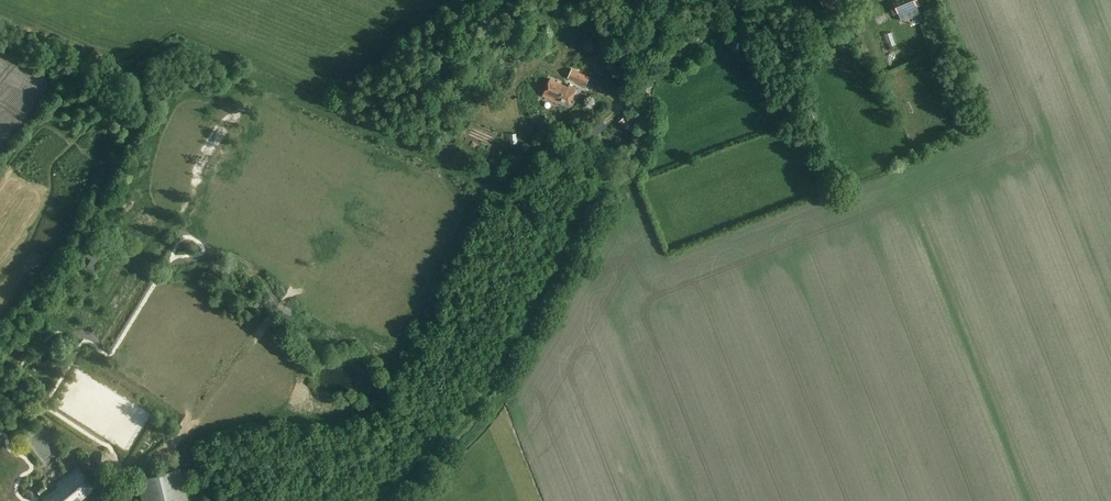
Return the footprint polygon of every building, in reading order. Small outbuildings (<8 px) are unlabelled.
[(919,8),(916,0),(894,0),(893,0),(899,14),(907,11),(907,13),(919,8)] [(586,87),(590,75),(571,68),(568,78),(580,83),(580,85),(586,87)] [(570,104),(577,88),(569,84),(568,86),(551,79),(543,95),(559,102),(560,100),(570,104)] [(619,121),(626,129),(633,123),(626,115),(619,121)] [(496,145),(499,134),(491,132),(488,142),(496,145)] [(94,488),(77,468),(51,489),(53,491),(43,499),(45,500),(78,500),(94,488)] [(142,500),(188,500),(180,468),(136,479),(142,500)] [(42,482),(35,488),(39,494),(46,488),(42,482)]
